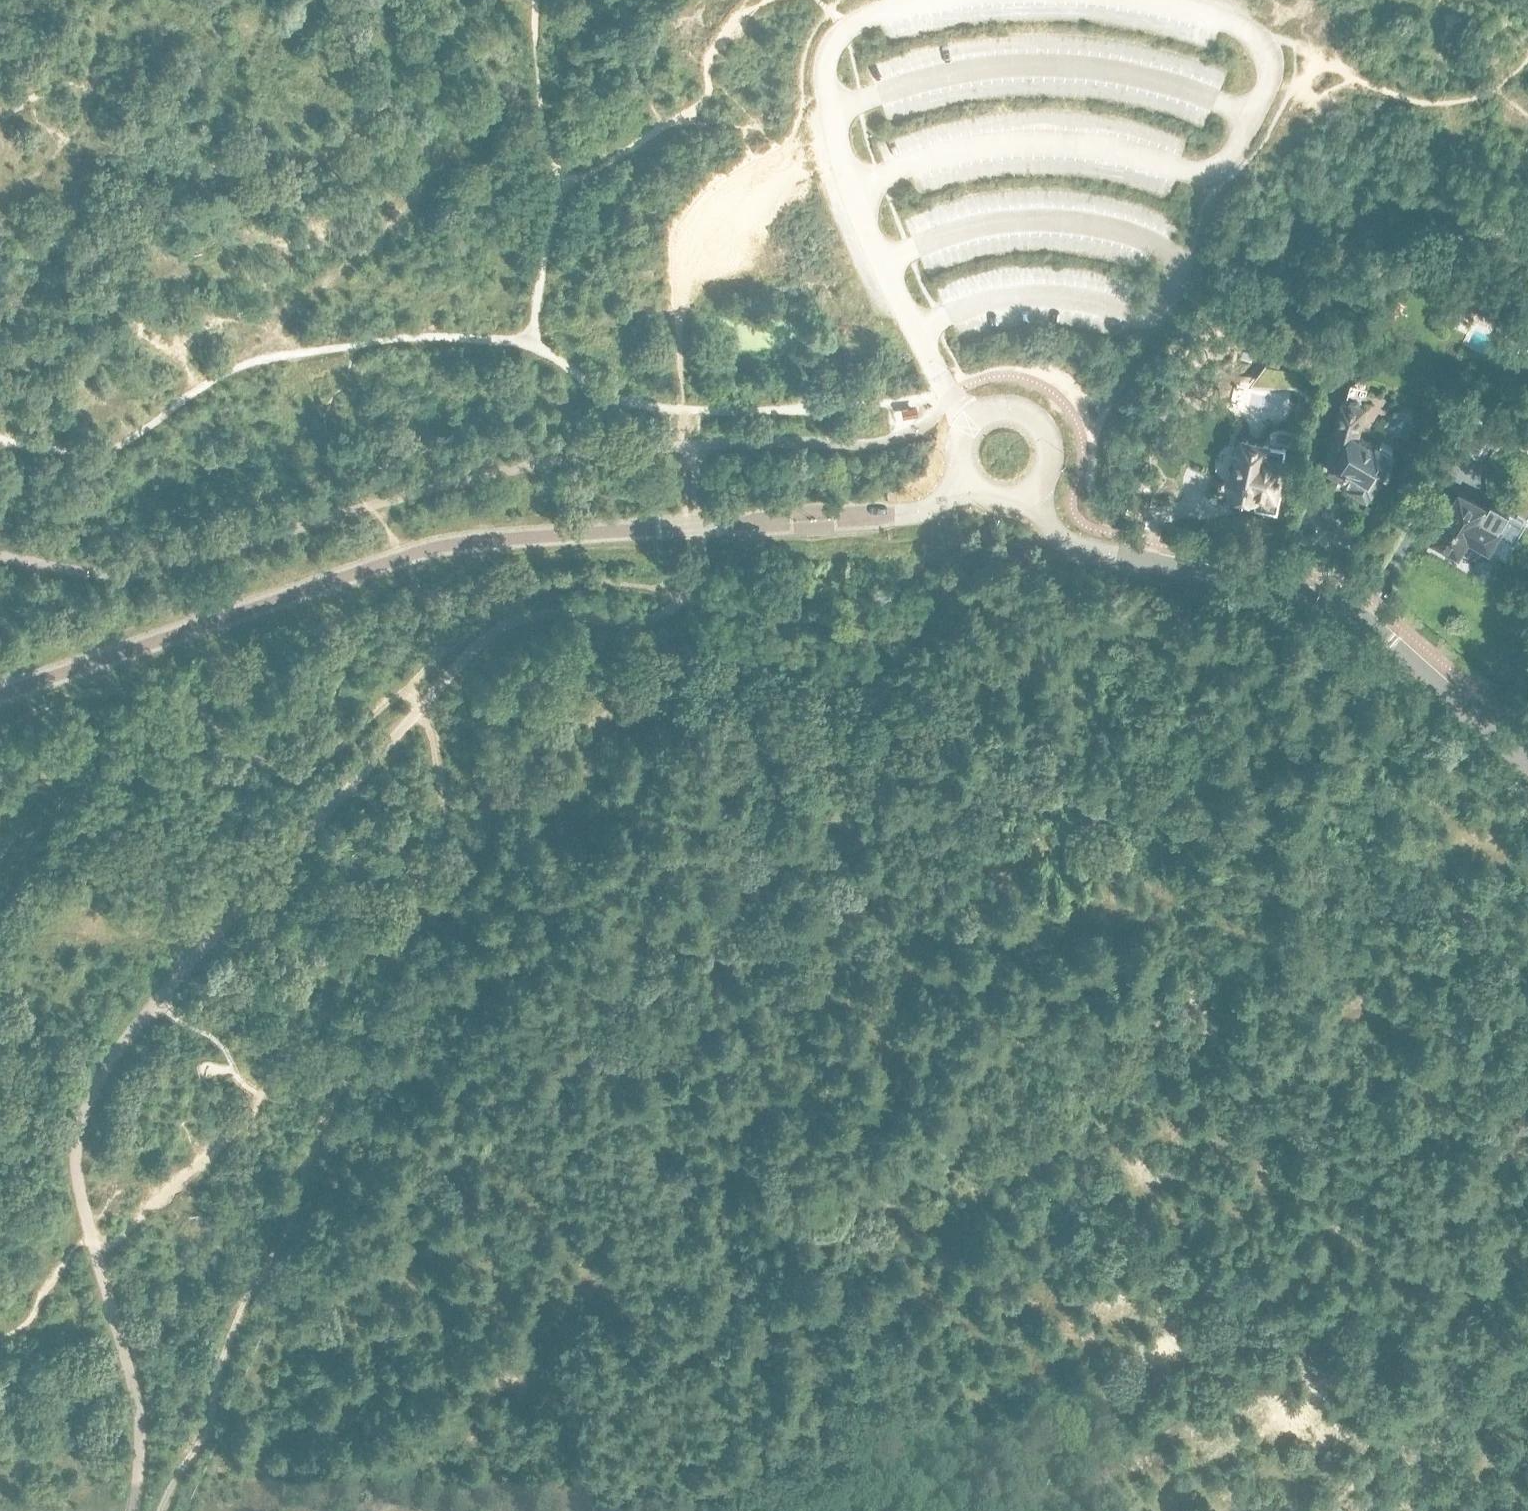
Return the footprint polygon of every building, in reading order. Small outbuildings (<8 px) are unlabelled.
[(1299,371),(1269,365),(1267,378),(1296,384),(1299,371)] [(1362,407),(1359,406),(1360,403),(1350,400),(1349,403),(1347,403),(1347,402),(1342,401),(1327,454),(1334,456),(1328,466),(1351,482),(1350,484),(1368,496),(1385,470),(1387,471),(1393,461),(1391,460),(1395,454),(1391,452),(1393,449),(1382,442),(1380,444),(1376,442),(1375,445),(1358,434),(1365,407),(1362,406),(1362,407)] [(1485,434),(1490,426),(1473,415),(1468,424),(1485,434)] [(1287,446),(1242,436),(1235,447),(1237,460),(1237,461),(1225,459),(1227,454),(1200,441),(1190,464),(1217,476),(1222,464),(1236,467),(1235,468),(1227,478),(1230,492),(1276,502),(1287,446)] [(1460,490),(1433,537),(1459,552),(1468,535),(1489,547),(1510,511),(1488,499),(1485,505),(1460,490)]
